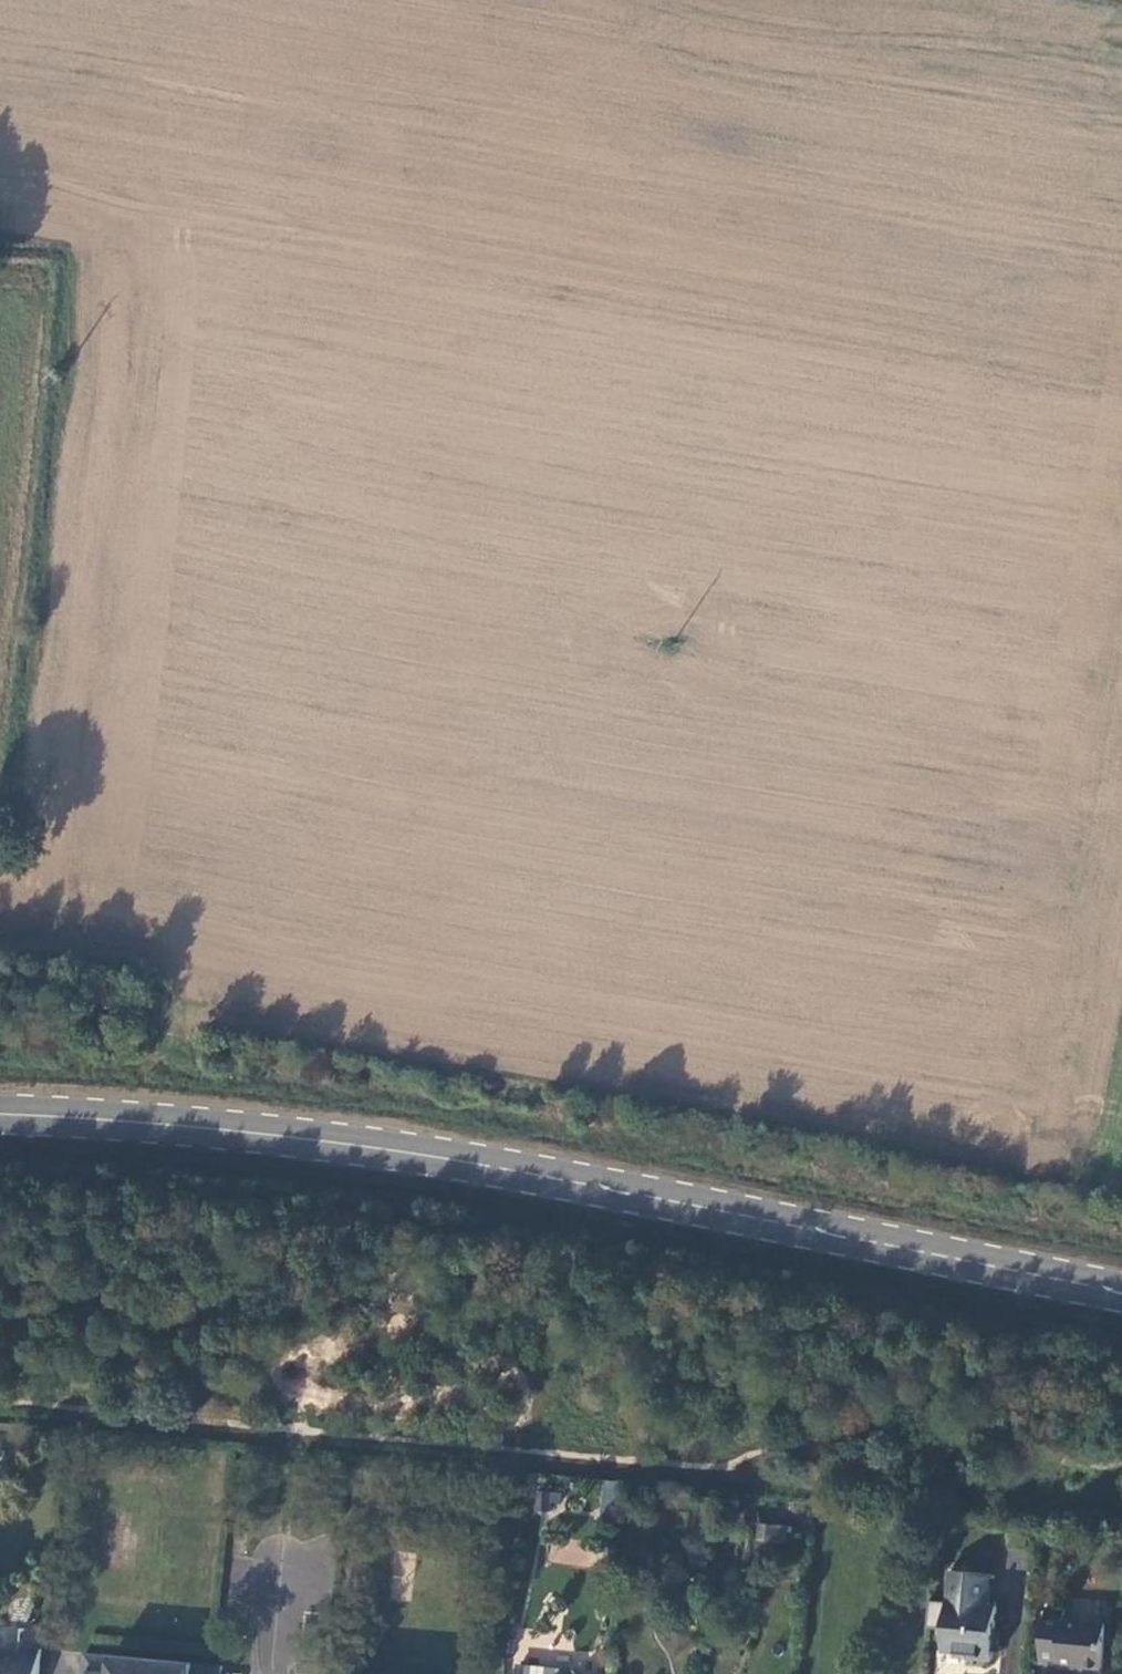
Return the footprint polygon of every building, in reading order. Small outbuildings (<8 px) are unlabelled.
[(998,1630),(1000,1607),(991,1606),(994,1575),(953,1571),(945,1652),(962,1654),(969,1654),(969,1659),(977,1660),(995,1662),(996,1646),(1004,1647),(1005,1630),(998,1630)] [(1067,1610),(1048,1609),(1043,1664),(1061,1666),(1060,1669),(1079,1670),(1079,1667),(1104,1670),(1108,1624),(1066,1620),(1067,1610)] [(42,1650),(42,1649),(21,1647),(21,1651),(3,1649),(0,1652),(0,1673),(40,1673),(42,1650)] [(223,1666),(85,1653),(83,1673),(223,1673),(223,1666)]
